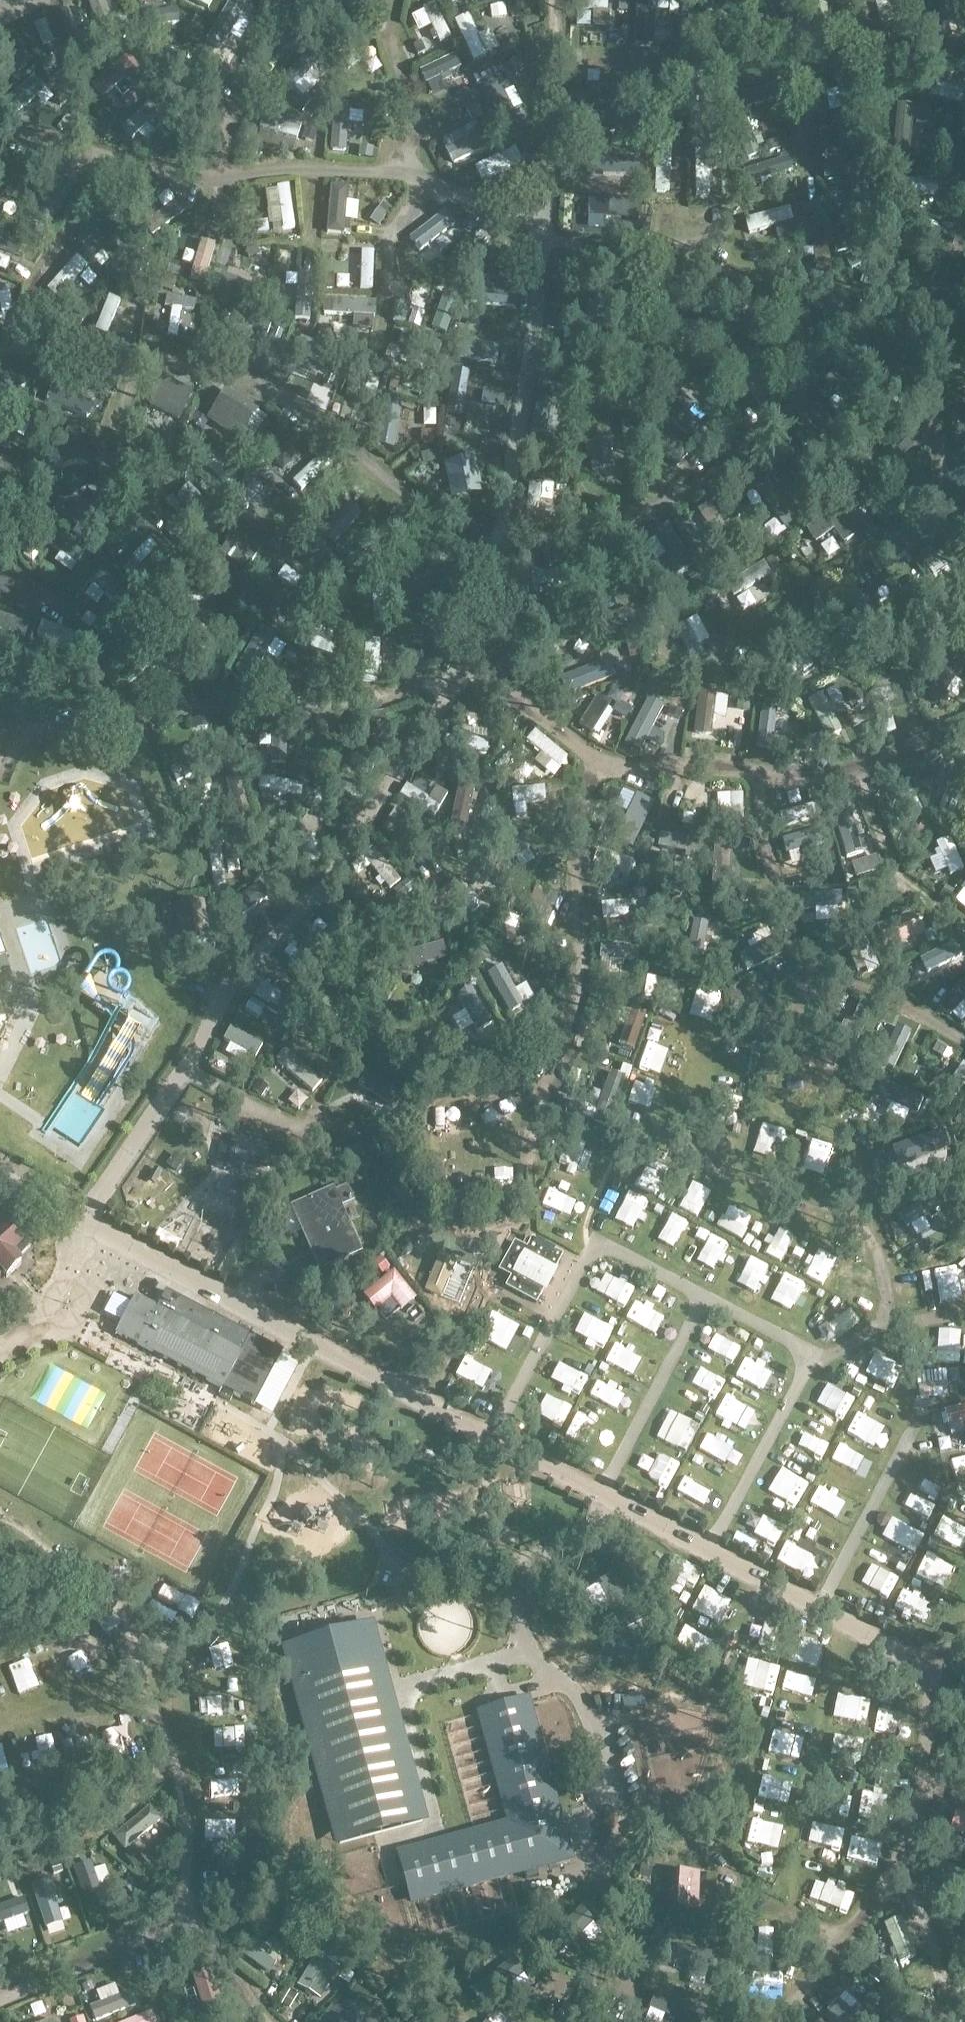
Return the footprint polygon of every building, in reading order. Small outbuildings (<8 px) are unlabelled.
[(609,12),(609,0),(577,0),(577,12),(609,12)] [(654,48),(656,1),(637,1),(635,47),(654,48)] [(229,4),(207,45),(222,52),(244,12),(229,4)] [(436,9),(425,14),(440,46),(451,41),(436,9)] [(177,10),(145,14),(147,28),(179,24),(177,10)] [(69,11),(46,20),(61,58),(84,48),(69,11)] [(455,21),(474,62),(488,56),(470,15),(455,21)] [(0,67),(0,84),(1,86),(32,60),(22,48),(0,67)] [(452,58),(420,73),(425,85),(457,71),(452,58)] [(851,71),(835,73),(842,114),(857,112),(851,71)] [(105,106),(126,93),(117,80),(97,94),(105,106)] [(35,82),(6,108),(24,129),(53,103),(35,82)] [(516,127),(496,87),(481,95),(501,134),(516,127)] [(599,91),(598,105),(641,106),(641,92),(599,91)] [(763,99),(742,104),(746,120),(767,115),(763,99)] [(932,115),(954,114),(954,101),(932,102),(932,115)] [(930,126),(932,110),(899,107),(895,153),(911,155),(914,125),(930,126)] [(331,152),(343,153),(345,110),(333,109),(331,152)] [(258,130),(295,142),(300,128),(263,116),(258,130)] [(144,122),(124,130),(131,147),(151,138),(144,122)] [(734,127),(748,162),(760,157),(746,122),(734,127)] [(452,169),(491,149),(483,134),(444,153),(452,169)] [(515,148),(474,168),(481,182),(521,162),(515,148)] [(709,152),(695,152),(695,198),(710,198),(709,152)] [(743,173),(747,187),(792,173),(788,159),(743,173)] [(658,193),(670,192),(667,160),(655,161),(658,193)] [(825,183),(862,178),(860,162),(823,167),(825,183)] [(276,186),(281,220),(293,219),(288,185),(276,186)] [(330,185),(326,232),(343,234),(348,186),(330,185)] [(639,200),(589,197),(588,216),(638,219),(639,200)] [(188,210),(179,198),(142,224),(151,236),(188,210)] [(360,230),(363,211),(349,208),(346,228),(360,230)] [(745,221),(748,236),(793,224),(789,210),(745,221)] [(381,237),(392,224),(383,217),(372,230),(381,237)] [(0,233),(0,248),(7,251),(12,238),(0,233)] [(827,245),(813,247),(818,285),(833,283),(827,245)] [(361,250),(360,289),(372,289),(373,251),(361,250)] [(312,271),(298,271),(297,318),(310,319),(312,271)] [(253,302),(259,289),(221,273),(215,286),(253,302)] [(474,288),(473,303),(509,307),(511,292),(474,288)] [(446,333),(459,297),(444,292),(431,328),(446,333)] [(164,306),(193,310),(195,301),(165,296),(164,306)] [(323,299),(322,313),(375,317),(376,302),(323,299)] [(114,326),(121,306),(107,301),(100,322),(114,326)] [(236,312),(232,324),(269,338),(274,325),(236,312)] [(289,348),(325,367),(331,356),(295,336),(289,348)] [(355,361),(346,397),(362,401),(370,365),(355,361)] [(553,391),(539,388),(531,432),(545,434),(553,391)] [(207,421),(240,442),(260,412),(227,390),(207,421)] [(257,390),(249,401),(279,422),(287,410),(257,390)] [(842,393),(829,403),(848,431),(862,421),(842,393)] [(401,403),(383,400),(376,446),(393,449),(401,403)] [(808,427),(795,437),(818,466),(830,457),(808,427)] [(482,490),(476,458),(444,464),(451,496),(482,490)] [(212,471),(230,493),(240,484),(222,463),(212,471)] [(755,488),(783,527),(796,518),(768,479),(755,488)] [(229,513),(244,522),(263,491),(248,482),(229,513)] [(541,486),(529,485),(525,520),(537,521),(541,486)] [(719,545),(731,537),(710,503),(698,511),(719,545)] [(839,506),(806,529),(816,543),(848,520),(839,506)] [(76,565),(83,555),(54,534),(47,544),(76,565)] [(726,585),(733,598),(772,574),(764,562),(726,585)] [(88,605),(102,596),(93,584),(80,594),(88,605)] [(602,633),(637,622),(633,608),(597,619),(602,633)] [(77,621),(87,629),(96,617),(86,609),(77,621)] [(38,636),(58,645),(64,632),(45,623),(38,636)] [(676,629),(694,663),(706,656),(687,623),(676,629)] [(242,652),(263,663),(271,649),(279,635),(257,624),(242,652)] [(780,644),(803,673),(814,665),(791,636),(780,644)] [(940,704),(964,665),(952,656),(927,696),(940,704)] [(561,679),(567,696),(615,677),(608,660),(561,679)] [(854,691),(842,684),(827,714),(837,719),(833,727),(848,734),(863,704),(851,697),(854,691)] [(716,688),(699,687),(695,735),(711,737),(716,688)] [(885,690),(870,694),(882,737),(897,733),(885,690)] [(611,703),(598,695),(578,727),(592,735),(611,703)] [(762,704),(757,743),(770,745),(775,705),(762,704)] [(527,742),(559,768),(567,758),(535,732),(527,742)] [(446,738),(445,752),(487,755),(488,741),(446,738)] [(629,750),(667,751),(667,739),(629,738),(629,750)] [(285,746),(271,746),(271,765),(285,765),(285,746)] [(169,770),(176,784),(216,765),(210,751),(169,770)] [(260,779),(258,791),(300,798),(302,786),(260,779)] [(953,779),(940,816),(954,821),(964,789),(964,783),(953,779)] [(910,820),(923,813),(908,782),(894,789),(910,820)] [(474,787),(458,784),(450,826),(465,829),(474,787)] [(400,796),(434,818),(441,807),(406,785),(400,796)] [(513,805),(545,802),(544,788),(512,790),(513,805)] [(647,816),(625,792),(614,802),(637,826),(647,816)] [(743,795),(718,795),(719,828),(744,828),(743,795)] [(788,825),(823,815),(819,802),(784,813),(788,825)] [(533,830),(533,805),(514,805),(513,829),(533,830)] [(834,816),(847,859),(863,854),(851,811),(834,816)] [(648,824),(628,846),(636,854),(656,832),(648,824)] [(780,855),(822,842),(818,829),(775,842),(780,855)] [(705,843),(661,836),(658,849),(702,857),(705,843)] [(524,837),(485,859),(493,871),(531,850),(524,837)] [(964,870),(950,838),(936,844),(950,876),(964,870)] [(213,886),(225,884),(219,844),(207,846),(213,886)] [(627,864),(601,851),(596,861),(622,875),(627,864)] [(742,892),(739,854),(725,855),(728,893),(742,892)] [(561,897),(548,892),(535,921),(548,926),(561,897)] [(833,905),(832,893),(799,895),(800,907),(833,905)] [(227,935),(254,914),(244,900),(216,922),(227,935)] [(886,950),(923,936),(915,914),(878,928),(886,950)] [(642,924),(606,919),(605,933),(640,937),(642,924)] [(335,921),(310,949),(321,959),(346,932),(335,921)] [(689,952),(704,955),(710,925),(695,922),(689,952)] [(749,962),(779,948),(773,934),(743,949),(749,962)] [(954,941),(918,959),(924,971),(961,954),(954,941)] [(601,946),(600,960),(636,963),(637,949),(601,946)] [(452,972),(466,972),(466,957),(452,957),(452,972)] [(284,997),(252,977),(246,987),(277,1007),(284,997)] [(964,1002),(964,980),(938,1010),(949,1020),(964,1002)] [(697,1019),(711,1021),(715,999),(700,996),(697,1019)] [(864,999),(844,1039),(857,1045),(877,1005),(864,999)] [(743,1037),(782,1023),(776,1008),(737,1022),(743,1037)] [(631,1010),(618,1047),(634,1053),(647,1015),(631,1010)] [(255,1057),(261,1047),(230,1029),(224,1039),(255,1057)] [(886,1069),(899,1075),(915,1036),(902,1031),(886,1069)] [(882,1034),(878,1047),(890,1051),(895,1038),(882,1034)] [(316,1083),(281,1053),(272,1063),(307,1093),(316,1083)] [(831,1062),(818,1057),(806,1087),(819,1092),(831,1062)] [(963,1064),(938,1100),(950,1108),(964,1086),(964,1065),(963,1064)] [(734,1129),(740,1109),(724,1104),(718,1124),(734,1129)] [(512,1133),(513,1106),(495,1105),(494,1133),(512,1133)] [(897,1167),(948,1149),(942,1131),(891,1150),(897,1167)] [(243,1164),(282,1172),(287,1168),(292,1147),(281,1145),(280,1149),(231,1138),(231,1140),(223,1138),(216,1168),(241,1174),(243,1164)] [(623,1187),(642,1195),(647,1182),(629,1174),(623,1187)] [(296,1206),(292,1208),(303,1233),(311,1250),(312,1253),(320,1270),(329,1266),(361,1252),(341,1207),(352,1202),(346,1189),(335,1194),(333,1190),(296,1206)] [(628,1197),(620,1227),(642,1233),(650,1204),(628,1197)] [(611,1198),(605,1214),(617,1218),(623,1202),(611,1198)] [(3,1274),(7,1279),(22,1265),(17,1261),(31,1248),(26,1243),(27,1241),(27,1232),(19,1224),(10,1224),(9,1225),(4,1220),(0,1224),(0,1277),(3,1274)] [(673,1233),(691,1242),(696,1231),(679,1223),(673,1233)] [(669,1250),(683,1255),(688,1242),(674,1236),(669,1250)] [(719,1258),(724,1248),(704,1238),(699,1249),(719,1258)] [(555,1269),(563,1256),(532,1239),(527,1249),(515,1242),(499,1271),(512,1278),(506,1288),(536,1304),(544,1290),(543,1290),(554,1269),(555,1269)] [(441,1300),(457,1262),(440,1255),(424,1293),(441,1300)] [(746,1260),(735,1279),(756,1291),(767,1272),(746,1260)] [(363,1299),(375,1313),(390,1301),(400,1313),(415,1301),(393,1274),(363,1299)] [(780,1291),(805,1304),(811,1291),(786,1279),(780,1291)] [(116,1334),(255,1406),(283,1353),(165,1292),(157,1309),(135,1297),(116,1334)] [(616,1330),(627,1307),(615,1302),(604,1325),(616,1330)] [(636,1308),(627,1328),(651,1339),(660,1319),(636,1308)] [(927,1352),(943,1351),(942,1322),(926,1322),(927,1352)] [(616,1348),(606,1369),(635,1383),(645,1362),(616,1348)] [(459,1377),(498,1396),(506,1382),(467,1362),(459,1377)] [(751,1390),(762,1370),(750,1363),(738,1383),(751,1390)] [(947,1384),(946,1372),(917,1375),(918,1387),(947,1384)] [(703,1373),(696,1389),(706,1394),(703,1400),(721,1408),(731,1386),(703,1373)] [(719,1422),(732,1427),(743,1398),(729,1393),(719,1422)] [(949,1428),(964,1424),(964,1426),(964,1407),(945,1412),(949,1428)] [(866,1435),(878,1416),(866,1408),(854,1427),(866,1435)] [(703,1412),(695,1428),(705,1433),(713,1416),(703,1412)] [(664,1445),(695,1460),(706,1438),(675,1423),(664,1445)] [(300,1439),(312,1441),(315,1427),(302,1425),(300,1439)] [(820,1479),(829,1460),(810,1450),(800,1469),(820,1479)] [(643,1488),(674,1498),(684,1470),(652,1460),(643,1488)] [(816,1497),(809,1520),(838,1530),(846,1507),(816,1497)] [(319,1515),(302,1525),(315,1549),(333,1539),(319,1515)] [(944,1525),(935,1539),(948,1547),(956,1532),(944,1525)] [(913,1571),(928,1545),(908,1534),(894,1560),(913,1571)] [(814,1574),(825,1555),(797,1539),(786,1558),(814,1574)] [(922,1590),(944,1596),(951,1574),(928,1568),(922,1590)] [(613,1574),(596,1584),(597,1586),(608,1606),(622,1633),(639,1624),(613,1574)] [(895,1623),(925,1634),(933,1613),(903,1602),(895,1623)] [(448,1608),(438,1617),(450,1632),(461,1623),(448,1608)] [(428,1822),(373,1621),(280,1647),(335,1848),(428,1822)] [(419,1627),(400,1645),(419,1665),(438,1647),(419,1627)] [(93,1634),(68,1645),(78,1667),(103,1656),(93,1634)] [(483,1686),(499,1669),(461,1635),(445,1652),(483,1686)] [(792,1669),(801,1671),(805,1652),(795,1651),(792,1669)] [(210,1658),(210,1674),(230,1674),(230,1658),(210,1658)] [(9,1671),(22,1699),(41,1691),(28,1663),(9,1671)] [(490,1693),(507,1680),(501,1672),(484,1685),(490,1693)] [(783,1703),(802,1708),(807,1687),(788,1682),(783,1703)] [(575,1861),(530,1696),(476,1711),(507,1822),(397,1852),(412,1905),(575,1861)] [(847,1713),(842,1729),(868,1737),(873,1721),(847,1713)] [(913,1728),(882,1721),(876,1743),(907,1751),(913,1728)] [(784,1750),(786,1745),(777,1742),(770,1761),(799,1771),(804,1756),(784,1750)] [(783,1815),(788,1787),(767,1783),(762,1811),(783,1815)] [(834,1821),(853,1824),(857,1796),(838,1794),(834,1821)] [(147,1814),(117,1844),(133,1860),(163,1830),(147,1814)] [(948,1830),(964,1835),(964,1818),(952,1815),(948,1830)] [(820,1836),(818,1858),(846,1860),(848,1838),(820,1836)] [(50,1863),(35,1864),(35,1877),(50,1876),(50,1863)] [(698,1911),(700,1873),(668,1872),(667,1910),(698,1911)] [(93,1925),(109,1919),(92,1878),(77,1884),(93,1925)] [(205,1897),(250,1895),(249,1879),(204,1882),(205,1897)] [(53,1889),(38,1891),(42,1922),(58,1920),(53,1889)] [(0,1902),(0,1922),(25,1913),(19,1895),(0,1902)] [(830,1908),(845,1925),(860,1911),(845,1895),(830,1908)] [(593,1920),(582,1908),(542,1946),(554,1958),(593,1920)] [(885,1927),(899,1963),(915,1957),(901,1921),(885,1927)] [(242,1955),(269,1975),(288,1951),(272,1939),(266,1947),(255,1938),(242,1955)] [(660,1944),(656,1962),(709,1973),(713,1954),(660,1944)] [(320,2000),(340,1967),(316,1954),(297,1987),(320,2000)] [(514,1958),(469,1990),(480,2006),(525,1974),(514,1958)] [(649,2008),(682,2021),(703,2021),(707,2012),(657,1991),(649,2008)] [(827,2012),(839,2021),(864,2021),(838,2000),(827,2012)] [(932,2000),(920,2005),(926,2021),(941,2021),(932,2000)] [(105,2021),(136,2021),(142,2020),(138,2006),(103,2015),(105,2021)] [(332,2006),(319,2021),(352,2021),(332,2006)]
